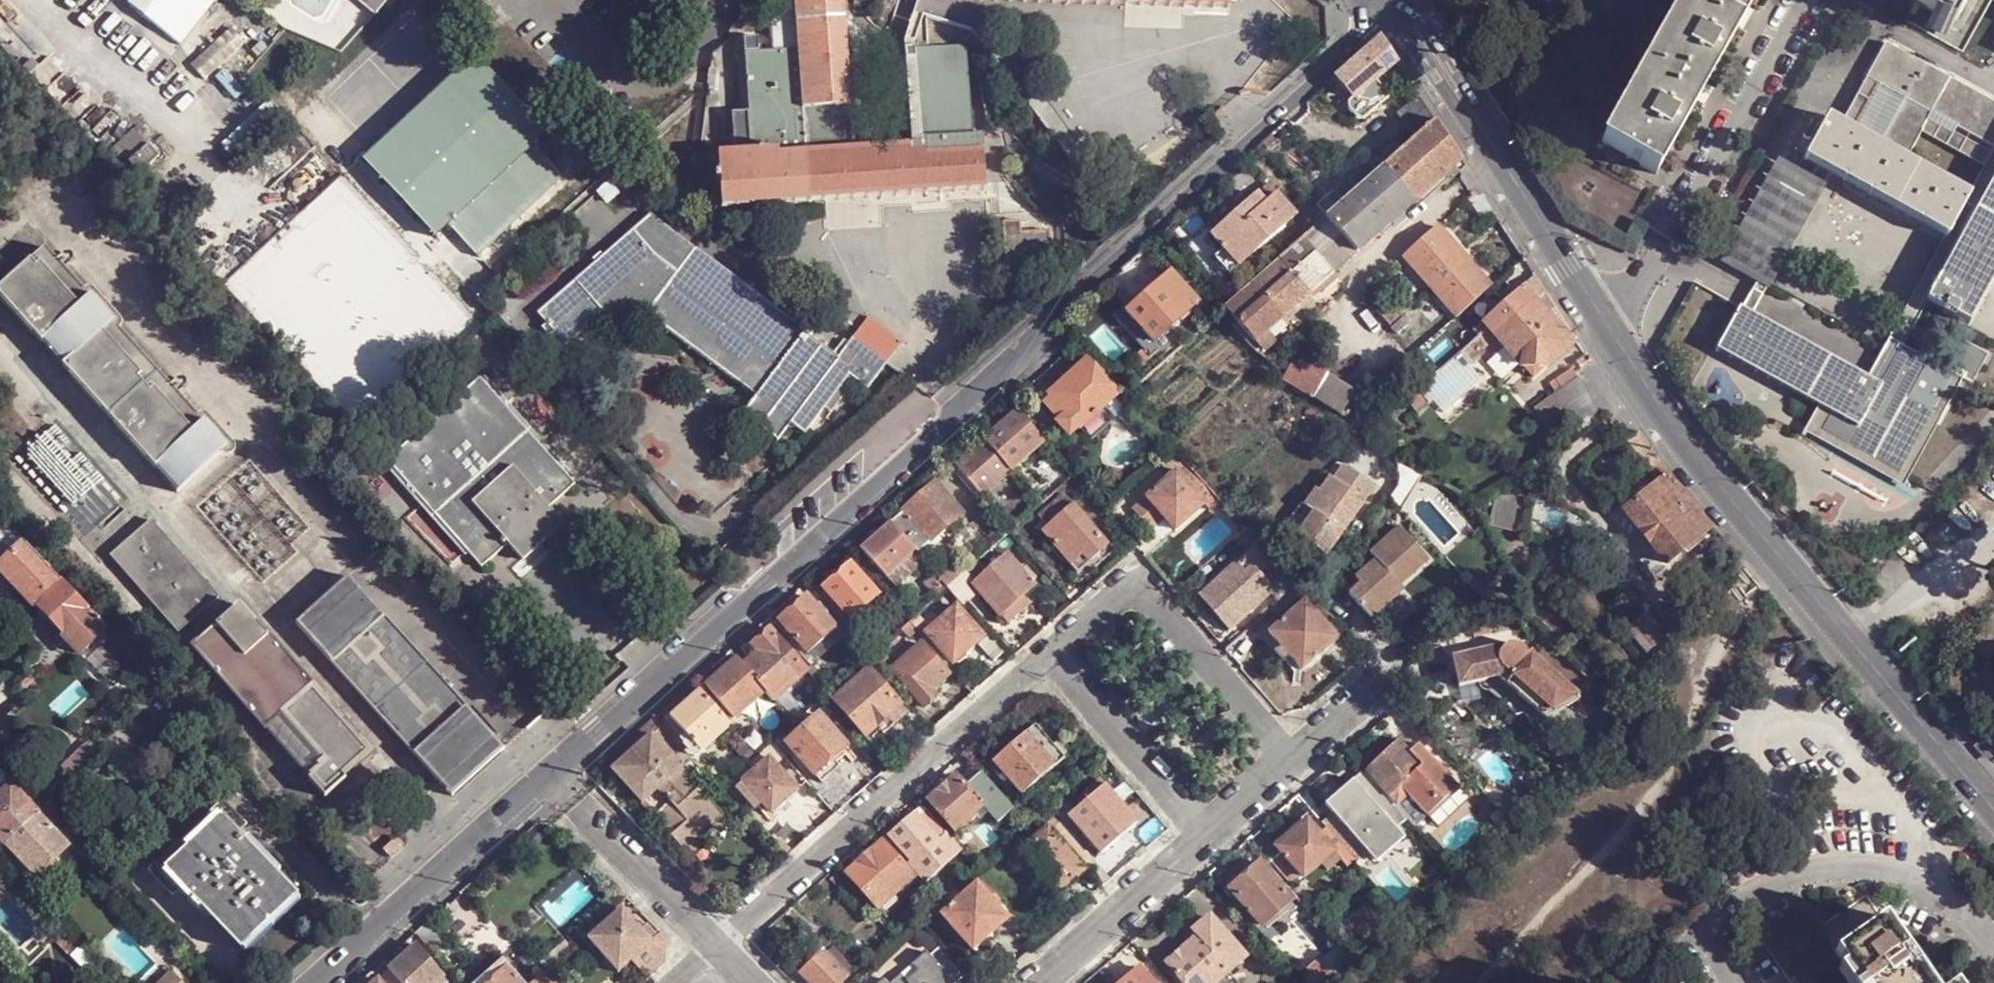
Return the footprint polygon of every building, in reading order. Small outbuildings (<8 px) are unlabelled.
[(130,3),(182,43),(215,0),(132,0),(130,3)] [(375,14),(375,13),(387,0),(358,0),(375,14)] [(717,153),(718,174),(714,175),(714,181),(701,182),(703,209),(718,208),(717,181),(719,181),(721,207),(983,190),(979,136),(970,136),(963,45),(928,47),(914,49),(920,145),(918,145),(892,147),(853,150),(842,0),(784,0),(785,20),(769,22),(770,51),(760,52),(759,37),(744,37),(749,111),(733,112),(735,153),(717,153)] [(1229,0),(953,0),(1229,8),(1229,0)] [(1757,0),(1684,0),(1649,62),(1603,145),(1659,176),(1757,0)] [(1955,21),(1967,0),(1916,0),(1955,21)] [(976,9),(963,19),(1018,90),(1030,81),(976,9)] [(232,29),(191,65),(206,80),(246,45),(232,29)] [(1338,76),(1355,96),(1356,98),(1378,80),(1398,62),(1382,36),(1338,76)] [(1869,79),(1993,151),(1993,103),(1889,43),(1869,79)] [(884,51),(892,147),(918,145),(911,50),(884,51)] [(366,166),(437,239),(449,227),(481,259),(565,178),(537,149),(540,147),(538,145),(535,146),(533,145),(545,133),(475,61),(366,166)] [(225,67),(209,81),(230,104),(246,90),(225,67)] [(710,69),(708,84),(716,84),(717,70),(710,69)] [(1993,160),(1993,151),(1869,79),(1861,93),(1861,95),(1899,116),(1927,132),(1990,168),(1993,160)] [(1378,80),(1356,98),(1355,96),(1349,101),(1350,107),(1359,117),(1365,118),(1391,95),(1378,80)] [(1899,116),(1861,95),(1845,124),(1883,145),(1899,116)] [(1436,120),(1420,96),(1399,113),(1415,137),(1436,120)] [(268,103),(254,118),(269,133),(283,118),(268,103)] [(1947,239),(1973,197),(1911,161),(1927,132),(1899,116),(1883,145),(1845,124),(1832,116),(1807,161),(1948,241),(1947,239)] [(1462,160),(1436,120),(1415,137),(1382,167),(1414,203),(1462,160)] [(108,162),(121,176),(133,165),(152,147),(138,132),(108,162)] [(253,165),(271,187),(311,155),(292,133),(253,165)] [(152,147),(133,165),(145,178),(164,160),(152,147)] [(1959,245),(1993,181),(1993,160),(1990,168),(1973,197),(1947,239),(1959,245)] [(1382,167),(1343,201),(1327,216),(1325,217),(1357,253),(1414,203),(1382,167)] [(1769,283),(1820,189),(1785,169),(1732,264),(1769,283)] [(609,181),(596,192),(607,205),(620,195),(609,181)] [(1959,245),(1957,247),(1927,302),(1944,310),(1942,315),(1953,322),(1957,317),(1971,325),(1993,283),(1993,181),(1959,245)] [(1269,185),(1212,235),(1224,249),(1235,262),(1250,248),(1254,252),(1296,216),(1269,185)] [(1318,205),(1327,216),(1343,201),(1334,191),(1318,205)] [(1325,217),(1280,258),(1310,294),(1315,290),(1318,288),(1335,273),(1357,253),(1325,217)] [(1441,225),(1406,255),(1458,316),(1492,286),(1441,225)] [(780,445),(794,426),(808,435),(829,408),(851,377),(859,383),(870,390),(890,365),(856,339),(852,343),(847,340),(836,355),(813,336),(814,335),(699,246),(680,273),(657,254),(635,231),(541,315),(558,333),(554,337),(566,352),(587,332),(608,314),(621,329),(645,308),(651,312),(649,315),(758,399),(745,417),(780,445)] [(1959,245),(1947,239),(1948,241),(1887,349),(1884,349),(1895,355),(1897,356),(1927,302),(1957,247),(1957,246),(1959,245)] [(1254,252),(1250,248),(1235,262),(1239,267),(1254,252)] [(1228,275),(1239,267),(1235,262),(1224,249),(1213,257),(1228,275)] [(1286,315),(1310,294),(1280,258),(1252,282),(1283,318),(1286,315)] [(0,288),(0,296),(178,492),(228,448),(204,422),(194,431),(154,387),(150,392),(139,379),(143,376),(104,332),(115,323),(91,295),(80,305),(41,262),(37,266),(31,260),(0,288)] [(1200,303),(1173,271),(1162,281),(1158,285),(1150,292),(1126,313),(1153,345),(1181,320),(1183,322),(1190,315),(1189,313),(1200,303)] [(1338,276),(1335,273),(1318,288),(1322,291),(1338,276)] [(1548,291),(1537,275),(1523,287),(1537,301),(1548,291)] [(1283,318),(1252,282),(1228,304),(1223,308),(1254,343),(1267,333),(1283,318)] [(1537,301),(1523,287),(1485,320),(1491,326),(1498,335),(1499,335),(1537,301)] [(1113,318),(1126,313),(1150,292),(1146,288),(1142,292),(1113,318)] [(1286,315),(1290,319),(1314,298),(1310,294),(1286,315)] [(1377,307),(1393,324),(1411,308),(1401,296),(1388,305),(1384,301),(1377,307)] [(1499,335),(1525,366),(1547,367),(1572,344),(1552,320),(1546,313),(1537,301),(1499,335)] [(1897,483),(1935,415),(1899,395),(1916,366),(1897,356),(1895,355),(1878,383),(1867,377),(1739,305),(1712,350),(1814,408),(1829,417),(1817,436),(1897,483)] [(1551,309),(1546,313),(1552,320),(1556,315),(1551,309)] [(1126,313),(1113,318),(1144,354),(1153,345),(1126,313)] [(1404,317),(1394,326),(1414,350),(1425,341),(1404,317)] [(1483,348),(1498,335),(1491,326),(1476,340),(1483,348)] [(593,337),(587,332),(566,352),(571,357),(593,337)] [(1265,353),(1265,352),(1275,343),(1267,333),(1254,343),(1265,353)] [(1473,364),(1486,352),(1483,348),(1476,340),(1469,346),(1454,358),(1435,375),(1406,401),(1418,414),(1433,400),(1444,413),(1484,377),(1473,364)] [(1972,388),(1980,393),(1993,370),(1993,362),(1963,346),(1946,375),(1969,388),(1971,387),(1972,388)] [(1895,355),(1884,349),(1867,377),(1878,383),(1895,355)] [(1592,361),(1588,354),(1578,361),(1585,372),(1592,361)] [(1088,361),(1050,395),(1051,397),(1067,415),(1060,421),(1058,422),(1071,435),(1079,428),(1079,429),(1082,427),(1105,407),(1117,395),(1088,361)] [(1306,394),(1309,396),(1318,387),(1326,380),(1325,379),(1329,370),(1312,362),(1312,364),(1307,369),(1301,369),(1291,365),(1287,371),(1282,380),(1306,394)] [(1899,395),(1935,415),(1952,424),(1972,388),(1971,387),(1969,388),(1946,375),(1943,380),(1916,366),(1899,395)] [(1556,396),(1580,380),(1574,371),(1551,386),(1556,396)] [(829,408),(836,414),(859,383),(851,377),(829,408)] [(389,461),(483,568),(509,544),(526,562),(567,526),(564,523),(538,546),(525,530),(551,508),(577,484),(482,379),(389,461)] [(1580,433),(1605,417),(1581,379),(1580,380),(1556,396),(1537,409),(1550,430),(1570,417),(1580,433)] [(1342,386),(1326,380),(1318,387),(1309,396),(1341,413),(1352,397),(1342,386)] [(1342,386),(1352,397),(1355,391),(1342,386)] [(1060,421),(1067,415),(1051,397),(1045,403),(1060,421)] [(1110,412),(1105,407),(1082,427),(1087,433),(1110,412)] [(1817,436),(1829,417),(1814,408),(1802,428),(1817,436)] [(1017,411),(986,438),(1012,469),(1044,442),(1017,411)] [(1897,483),(1912,498),(1952,424),(1935,415),(1897,483)] [(1661,482),(1669,475),(1656,460),(1640,434),(1628,442),(1661,482)] [(1895,482),(1817,436),(1813,443),(1906,495),(1912,498),(1897,483),(1895,482)] [(983,493),(1012,469),(986,438),(957,463),(983,493)] [(1185,463),(1175,472),(1205,505),(1208,503),(1212,508),(1220,501),(1217,498),(1215,496),(1206,486),(1185,463)] [(1316,490),(1305,508),(1314,514),(1297,538),(1326,558),(1341,536),(1337,533),(1353,509),(1357,513),(1375,488),(1344,466),(1334,479),(1331,477),(1320,493),(1316,490)] [(1074,476),(1067,468),(1055,479),(1061,487),(1074,476)] [(1012,469),(983,493),(989,497),(1017,474),(1012,469)] [(1175,472),(1146,499),(1132,511),(1143,523),(1155,512),(1160,518),(1162,520),(1163,519),(1175,532),(1205,505),(1175,472)] [(1712,528),(1669,475),(1661,482),(1626,511),(1669,565),(1712,528)] [(937,481),(903,510),(904,510),(891,522),(915,551),(919,554),(927,546),(938,537),(964,512),(937,481)] [(1040,517),(1048,527),(1073,505),(1065,495),(1040,517)] [(1523,536),(1530,503),(1498,495),(1489,528),(1523,536)] [(1109,546),(1073,504),(1073,505),(1048,527),(1043,531),(1072,564),(1084,553),(1092,561),(1109,546)] [(1305,508),(1300,505),(1284,529),(1297,538),(1314,514),(1305,508)] [(525,530),(538,546),(564,523),(551,508),(525,530)] [(1357,513),(1353,509),(1337,533),(1341,536),(1357,513)] [(1155,512),(1143,523),(1147,529),(1160,518),(1155,512)] [(5,520),(0,525),(0,572),(1,570),(35,606),(37,603),(63,631),(61,633),(79,652),(105,626),(5,520)] [(149,521),(111,555),(178,630),(217,596),(149,521)] [(908,559),(915,551),(891,522),(890,521),(861,548),(886,578),(894,586),(915,567),(908,559)] [(1427,557),(1397,525),(1367,552),(1373,559),(1353,577),(1359,583),(1348,593),(1371,617),(1397,593),(1394,589),(1398,584),(1427,557)] [(941,540),(938,537),(927,546),(930,550),(941,540)] [(1008,553),(974,583),(1001,615),(1035,585),(1008,553)] [(1080,573),(1092,561),(1084,553),(1072,564),(1080,573)] [(952,559),(936,573),(948,587),(965,572),(952,559)] [(1199,596),(1213,612),(1230,631),(1269,595),(1275,590),(1270,584),(1253,565),(1246,572),(1237,563),(1199,596)] [(824,588),(851,618),(860,610),(878,594),(851,564),(840,575),(836,571),(822,583),(826,587),(824,588)] [(974,580),(966,571),(965,572),(948,587),(963,605),(976,594),(968,585),(974,580)] [(1284,571),(1270,584),(1275,590),(1269,595),(1277,605),(1298,586),(1284,571)] [(504,751),(356,582),(303,629),(439,783),(451,797),(504,751)] [(1397,593),(1402,589),(1398,584),(1394,589),(1397,593)] [(780,620),(809,653),(813,649),(833,632),(836,629),(808,596),(780,620)] [(1305,600),(1269,633),(1282,647),(1290,657),(1303,671),(1339,637),(1305,600)] [(187,651),(322,800),(370,756),(269,641),(265,641),(253,628),(253,626),(237,607),(231,612),(230,615),(195,644),(193,644),(187,651)] [(983,636),(956,607),(927,633),(953,662),(961,663),(965,659),(967,651),(983,636)] [(870,622),(860,610),(851,618),(860,630),(870,622)] [(1649,613),(1637,624),(1643,632),(1656,648),(1657,649),(1670,638),(1665,632),(1649,613)] [(925,623),(918,614),(912,620),(911,621),(918,630),(925,623)] [(909,637),(918,630),(911,621),(902,629),(909,637)] [(1637,624),(1629,629),(1636,638),(1643,632),(1637,624)] [(1674,626),(1665,632),(1670,638),(1678,631),(1674,626)] [(754,645),(760,652),(754,657),(744,666),(767,691),(775,701),(808,671),(770,629),(754,645)] [(837,637),(833,632),(813,649),(818,654),(837,637)] [(1648,655),(1656,648),(1643,632),(1636,638),(1648,655)] [(1005,652),(989,635),(980,644),(994,661),(1005,652)] [(949,675),(923,644),(893,671),(925,707),(938,696),(933,690),(949,675)] [(754,645),(748,650),(754,657),(760,652),(754,645)] [(1506,647),(1454,658),(1462,686),(1485,681),(1520,717),(1531,718),(1536,725),(1553,711),(1579,696),(1524,648),(1513,645),(1506,647)] [(1284,662),(1290,657),(1282,647),(1276,653),(1284,662)] [(888,659),(879,650),(873,655),(871,656),(880,666),(888,659)] [(838,676),(843,682),(864,663),(859,657),(838,676)] [(736,718),(767,691),(744,666),(738,658),(706,686),(736,718)] [(35,677),(28,670),(24,671),(16,678),(15,681),(22,688),(35,677)] [(866,737),(879,726),(902,706),(871,671),(835,701),(866,737)] [(701,693),(672,718),(693,743),(702,752),(731,726),(701,693)] [(1566,732),(1591,715),(1579,696),(1553,711),(1566,732)] [(908,713),(902,706),(879,726),(886,733),(908,713)] [(788,730),(796,724),(787,714),(779,720),(788,730)] [(789,742),(816,775),(822,783),(845,763),(838,756),(847,747),(820,715),(789,742)] [(660,726),(684,750),(688,747),(690,746),(667,721),(660,726)] [(1023,794),(1064,758),(1063,756),(1053,745),(1057,741),(1040,721),(994,762),(1023,794)] [(613,770),(690,855),(707,840),(700,832),(722,813),(700,789),(699,790),(680,770),(682,768),(653,735),(613,770)] [(750,764),(759,757),(743,738),(734,746),(750,764)] [(1370,775),(1397,805),(1408,794),(1429,816),(1461,788),(1419,744),(1412,751),(1400,739),(1388,750),(1393,755),(1393,756),(1385,758),(1381,763),(1380,767),(1370,775)] [(1057,741),(1053,745),(1063,756),(1067,752),(1057,741)] [(102,752),(93,742),(54,778),(63,788),(102,752)] [(702,752),(693,743),(690,746),(688,747),(696,758),(702,752)] [(1381,763),(1385,758),(1393,756),(1393,755),(1388,750),(1366,770),(1370,775),(1380,767),(1381,763)] [(772,759),(745,783),(738,788),(750,803),(753,800),(758,806),(762,803),(773,814),(799,791),(772,759)] [(966,786),(972,794),(989,779),(982,772),(966,786)] [(955,830),(983,806),(972,794),(966,786),(957,776),(929,800),(955,830)] [(1326,804),(1362,845),(1363,844),(1377,832),(1394,817),(1358,776),(1326,804)] [(1015,809),(989,779),(972,794),(983,806),(999,824),(1015,809)] [(5,841),(38,811),(11,783),(0,793),(0,836),(5,841)] [(1087,800),(1069,816),(1100,852),(1101,854),(1123,835),(1121,832),(1125,827),(1128,830),(1138,822),(1105,785),(1099,790),(1087,800)] [(1087,800),(1099,790),(1094,785),(1083,795),(1087,800)] [(243,946),(297,895),(276,874),(261,859),(265,855),(242,830),(248,823),(224,797),(149,869),(173,895),(179,888),(184,893),(188,889),(194,895),(197,898),(192,902),(200,908),(203,905),(243,946)] [(69,846),(50,826),(60,816),(47,802),(38,811),(5,841),(0,846),(0,856),(24,881),(33,872),(37,876),(69,846)] [(890,834),(913,861),(909,864),(918,874),(926,883),(963,851),(947,831),(945,832),(923,806),(890,834)] [(1308,820),(1304,816),(1275,843),(1278,847),(1308,820)] [(1327,828),(1324,823),(1319,826),(1311,817),(1308,820),(1320,835),(1327,828)] [(1308,820),(1278,847),(1282,852),(1302,874),(1304,877),(1332,852),(1334,850),(1320,835),(1308,820)] [(1327,828),(1320,835),(1334,850),(1332,852),(1338,858),(1347,850),(1327,828)] [(1059,892),(1084,869),(1047,829),(1021,851),(1059,892)] [(1384,839),(1377,832),(1363,844),(1370,852),(1384,839)] [(878,908),(913,878),(903,866),(883,842),(848,872),(878,908)] [(1295,880),(1302,874),(1282,852),(1272,862),(1292,884),(1295,880)] [(265,855),(261,859),(276,874),(280,871),(265,855)] [(913,878),(918,874),(909,864),(907,862),(903,866),(913,878)] [(1285,906),(1293,899),(1260,862),(1230,889),(1263,926),(1276,914),(1285,906)] [(922,887),(913,878),(878,908),(887,919),(922,887)] [(980,885),(976,887),(994,906),(998,902),(980,885)] [(973,949),(1007,919),(994,906),(976,887),(976,886),(971,890),(954,905),(942,916),(973,949)] [(954,905),(971,890),(968,888),(958,896),(955,894),(949,900),(954,905)] [(194,895),(188,889),(184,893),(189,899),(194,895)] [(1821,928),(1838,952),(1887,917),(1869,894),(1861,899),(1821,928)] [(301,900),(297,895),(243,946),(247,951),(301,900)] [(1351,918),(1362,930),(1376,916),(1366,905),(1351,918)] [(1285,906),(1276,914),(1284,923),(1293,916),(1285,906)] [(652,941),(623,907),(588,937),(619,971),(652,941)] [(480,978),(484,982),(523,982),(542,965),(541,963),(553,951),(545,943),(555,934),(535,912),(514,932),(522,941),(480,978)] [(1364,933),(1380,920),(1376,916),(1362,930),(1364,933)] [(1211,917),(1193,933),(1197,937),(1199,936),(1228,969),(1245,954),(1211,917)] [(1887,917),(1838,952),(1861,982),(1934,982),(1887,917)] [(59,918),(51,926),(59,934),(55,937),(67,950),(71,947),(80,939),(59,918)] [(1262,931),(1269,939),(1279,930),(1271,922),(1262,931)] [(1199,936),(1197,937),(1183,950),(1171,960),(1168,963),(1186,982),(1212,982),(1228,969),(1199,936)] [(90,966),(98,958),(80,939),(71,947),(90,966)] [(403,982),(437,982),(445,976),(417,944),(390,968),(403,982)] [(793,964),(801,972),(824,952),(816,944),(793,964)] [(930,957),(954,982),(957,982),(966,974),(941,946),(930,957)] [(1167,956),(1171,960),(1183,950),(1179,946),(1167,956)] [(828,956),(849,978),(857,971),(835,950),(828,956)] [(824,952),(801,972),(812,982),(843,982),(849,978),(828,956),(824,952)] [(930,957),(927,953),(894,982),(954,982),(930,957)] [(1140,966),(1129,976),(1123,976),(1114,982),(1155,982),(1140,966)] [(155,982),(185,982),(170,968),(155,982)] [(390,968),(373,982),(403,982),(390,968)]
